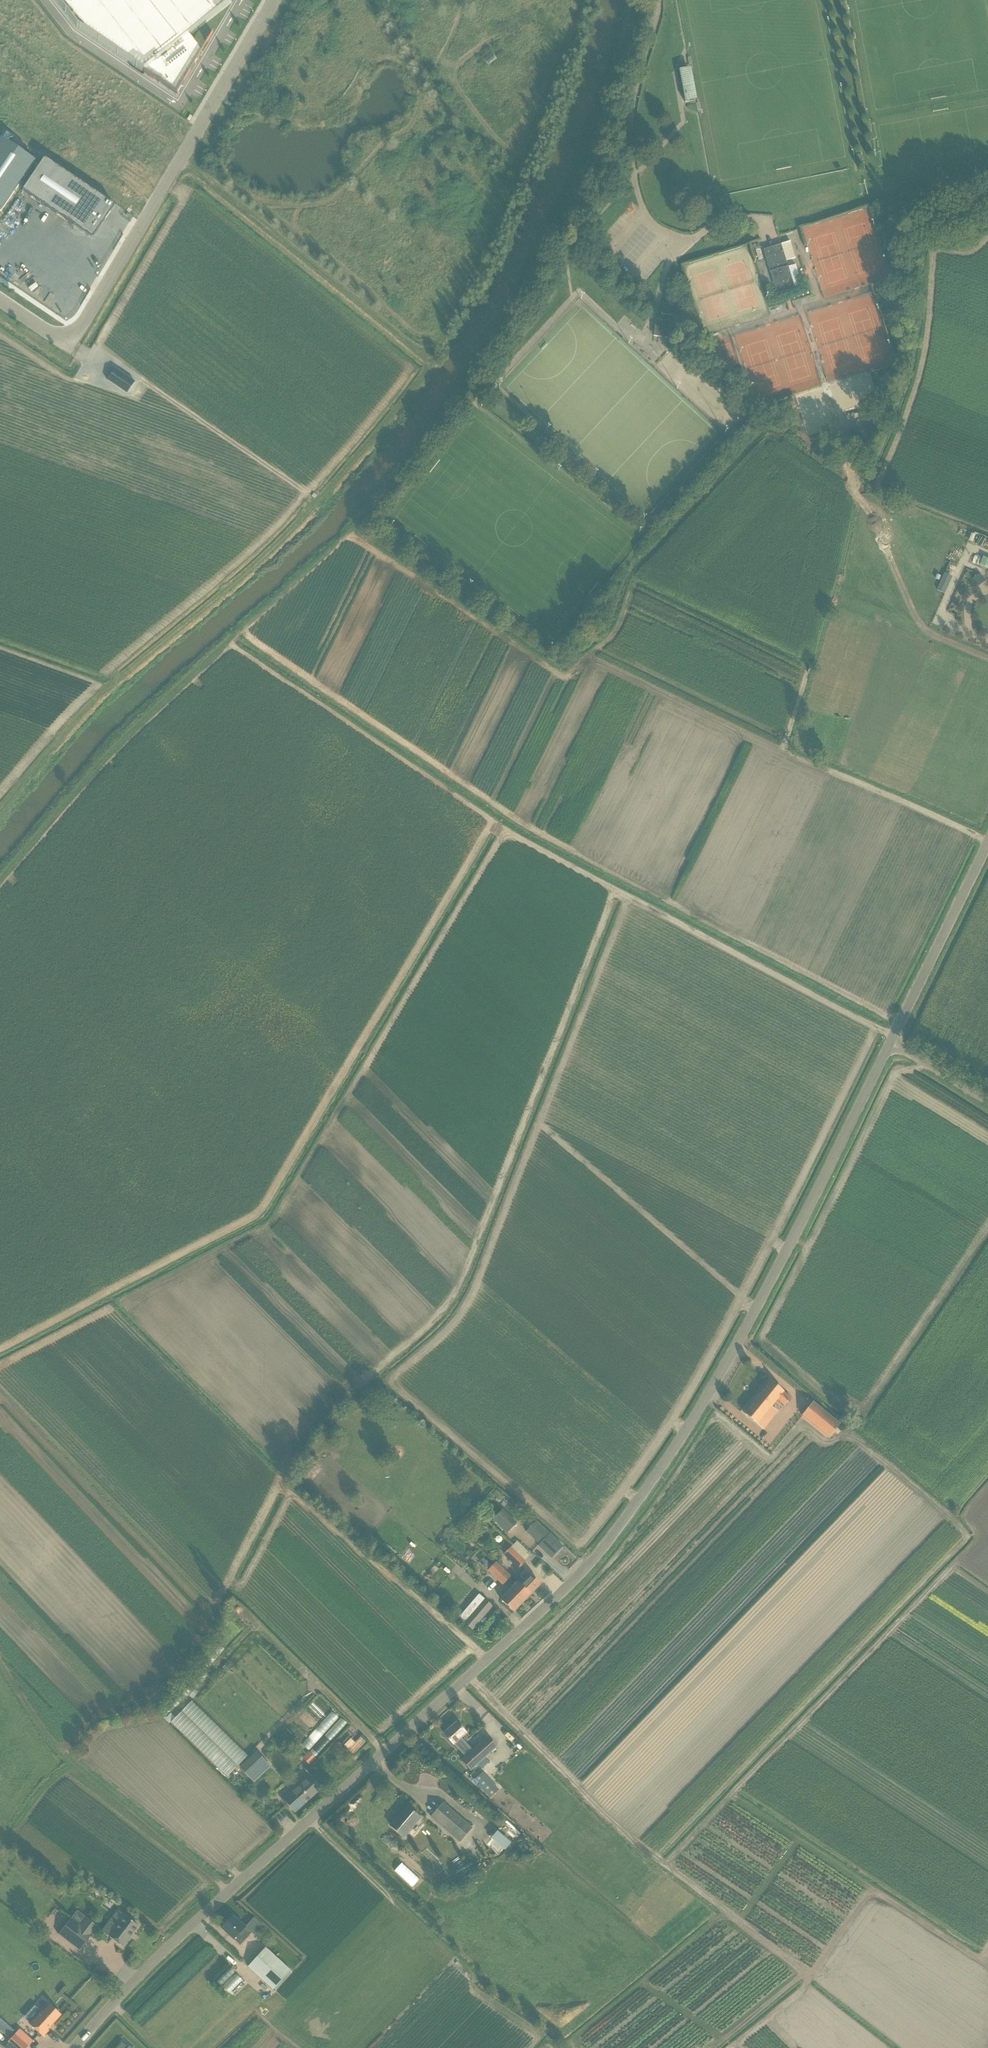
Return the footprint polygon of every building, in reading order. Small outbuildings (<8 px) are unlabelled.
[(76,26),(177,94),(201,52),(189,36),(231,2),(229,0),(56,0),(76,26)] [(487,61),(493,67),(501,61),(495,54),(487,61)] [(684,69),(679,70),(681,79),(681,82),(683,94),(685,103),(696,101),(690,68),(684,69)] [(0,141),(0,210),(1,211),(34,162),(1,139),(0,141)] [(47,189),(26,223),(97,268),(119,235),(47,189)] [(763,250),(766,258),(766,259),(774,285),(777,294),(794,288),(792,280),(786,261),(795,259),(795,257),(793,251),(790,242),(763,250)] [(740,326),(772,318),(763,285),(756,287),(758,293),(754,296),(753,293),(746,300),(748,306),(735,310),(730,314),(730,313),(722,315),(721,317),(727,323),(728,327),(731,331),(729,323),(741,311),(747,317),(746,318),(738,320),(740,326)] [(689,324),(686,325),(687,328),(690,340),(700,337),(697,325),(696,322),(689,324)] [(116,368),(107,380),(127,394),(135,382),(116,368)] [(983,569),(986,559),(980,556),(976,566),(983,569)] [(980,574),(972,580),(976,586),(985,580),(980,574)] [(942,592),(949,595),(956,578),(949,575),(942,592)] [(744,1413),(751,1419),(763,1429),(777,1412),(771,1407),(777,1399),(785,1406),(791,1398),(778,1387),(770,1381),(744,1413)] [(801,1416),(828,1439),(840,1424),(813,1402),(801,1416)] [(311,1464),(303,1474),(308,1478),(316,1469),(311,1464)] [(503,1509),(492,1520),(506,1534),(517,1523),(503,1509)] [(527,1531),(526,1531),(527,1532),(540,1544),(538,1546),(541,1548),(548,1555),(548,1556),(548,1557),(549,1556),(551,1559),(563,1547),(556,1540),(550,1534),(549,1535),(536,1522),(527,1531)] [(510,1548),(503,1554),(519,1569),(525,1562),(510,1548)] [(492,1565),(487,1560),(482,1565),(502,1585),(511,1576),(496,1561),(492,1565)] [(439,1566),(425,1581),(431,1587),(445,1571),(439,1566)] [(520,1585),(530,1595),(540,1585),(533,1578),(529,1574),(529,1575),(525,1571),(521,1576),(525,1580),(520,1585)] [(501,1600),(507,1605),(513,1611),(514,1612),(530,1595),(520,1585),(517,1583),(501,1600)] [(484,1599),(463,1623),(471,1631),(493,1606),(484,1599)] [(496,1747),(494,1745),(488,1737),(473,1751),(461,1737),(466,1733),(457,1723),(444,1734),(453,1744),(454,1745),(455,1744),(467,1756),(462,1761),(471,1771),(496,1747)] [(355,1742),(348,1750),(353,1755),(366,1742),(360,1737),(355,1742)] [(334,1743),(332,1750),(339,1752),(341,1745),(334,1743)] [(308,1751),(302,1758),(309,1765),(316,1759),(308,1751)] [(257,1754),(241,1769),(253,1782),(269,1767),(257,1754)] [(474,1771),(469,1776),(473,1780),(490,1798),(496,1792),(479,1774),(478,1775),(474,1771)] [(282,1799),(288,1805),(295,1813),(322,1788),(315,1781),(309,1774),(282,1799)] [(384,1812),(388,1816),(400,1805),(395,1800),(384,1812)] [(431,1817),(439,1824),(460,1842),(471,1828),(443,1803),(431,1817)] [(396,1819),(390,1825),(398,1832),(404,1837),(420,1817),(414,1813),(406,1806),(406,1807),(407,1808),(397,1820),(396,1819)] [(503,1823),(485,1844),(499,1857),(501,1855),(508,1846),(518,1836),(503,1823)] [(126,1916),(110,1936),(124,1947),(131,1939),(130,1938),(138,1926),(126,1916)] [(234,1939),(240,1945),(251,1933),(240,1923),(233,1916),(221,1928),(234,1939)] [(71,1918),(58,1935),(79,1950),(98,1927),(87,1918),(80,1926),(71,1918)] [(273,1989),(291,1971),(265,1947),(248,1966),(273,1989)] [(223,1984),(235,1995),(247,1981),(235,1971),(223,1984)] [(36,2018),(30,2024),(36,2030),(43,2037),(49,2030),(48,2029),(61,2015),(54,2008),(50,2005),(43,2012),(42,2010),(36,2018)] [(11,2033),(0,2023),(0,2030),(8,2037),(11,2033)] [(7,2043),(14,2047),(27,2047),(29,2046),(15,2034),(7,2043)]
